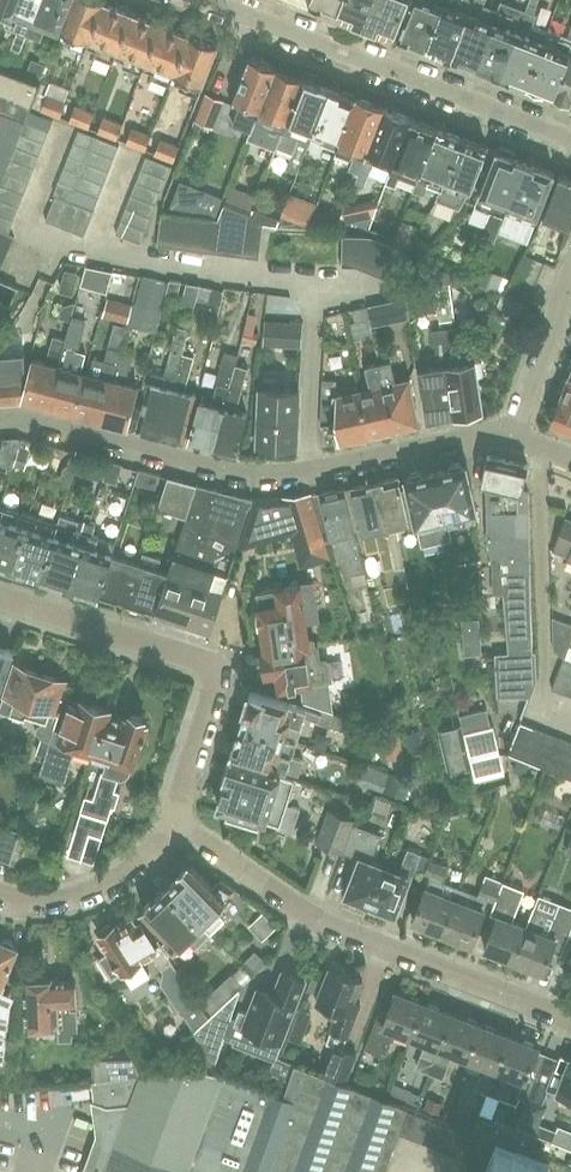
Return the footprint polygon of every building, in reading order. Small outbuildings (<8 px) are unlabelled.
[(28,31),(32,20),(39,0),(9,0),(5,10),(2,20),(15,25),(15,26),(19,27),(12,47),(21,50),(28,31)] [(61,28),(71,0),(39,0),(32,20),(28,31),(42,36),(42,35),(55,40),(58,34),(61,28)] [(58,34),(68,38),(66,43),(85,50),(87,46),(97,49),(95,54),(113,62),(116,57),(125,61),(124,66),(142,73),(144,68),(153,71),(152,77),(198,94),(203,83),(218,44),(215,43),(215,40),(208,38),(205,39),(190,33),(189,33),(187,32),(186,30),(179,27),(177,28),(159,21),(158,19),(151,16),(149,17),(130,10),(129,7),(122,5),(120,6),(105,0),(71,0),(61,28),(58,34)] [(337,11),(341,0),(310,0),(310,1),(337,11)] [(366,22),(375,0),(341,0),(337,11),(366,22)] [(366,22),(376,26),(377,26),(394,32),(406,0),(375,0),(366,22)] [(443,1),(444,0),(412,0),(399,35),(426,46),(443,1)] [(451,55),(469,11),(473,0),(444,0),(443,1),(426,46),(451,55)] [(469,11),(451,55),(459,58),(476,64),(498,9),(484,5),(485,0),(473,0),(469,11)] [(501,74),(518,31),(526,10),(501,0),(498,9),(476,64),(501,74)] [(526,10),(518,31),(501,74),(527,84),(547,32),(532,26),(537,14),(533,13),(538,0),(529,0),(526,10)] [(567,39),(547,32),(527,84),(529,85),(527,90),(541,95),(543,90),(545,91),(545,90),(554,93),(570,53),(570,29),(567,39)] [(554,93),(554,94),(570,101),(570,100),(570,53),(554,93)] [(258,115),(261,108),(276,66),(250,56),(231,104),(258,115)] [(39,82),(46,64),(32,59),(26,77),(39,82)] [(304,77),(303,77),(276,66),(261,108),(258,115),(253,129),(248,140),(255,143),(259,131),(263,133),(269,121),(284,127),(288,118),(304,77)] [(2,179),(5,171),(10,158),(15,146),(20,133),(25,120),(30,108),(40,82),(39,82),(26,77),(0,67),(0,178),(2,179)] [(304,77),(288,118),(284,127),(300,133),(287,168),(296,172),(329,86),(320,83),(317,83),(318,81),(308,76),(307,78),(305,78),(305,77),(304,77)] [(321,142),(337,147),(340,139),(356,97),(354,97),(355,94),(344,90),(343,92),(341,92),(341,91),(329,86),(296,172),(298,172),(313,133),(322,137),(321,142)] [(225,99),(206,92),(196,121),(215,128),(225,99)] [(59,116),(66,101),(48,94),(41,109),(59,116)] [(358,98),(356,97),(340,139),(337,147),(336,151),(354,158),(349,169),(359,173),(384,107),(358,97),(358,98)] [(88,127),(94,111),(92,112),(76,105),(69,120),(88,127)] [(391,170),(391,172),(411,118),(384,107),(359,173),(368,177),(373,163),(391,170)] [(115,138),(122,122),(105,116),(98,131),(115,138)] [(412,117),(411,118),(391,172),(386,183),(397,187),(401,176),(417,182),(422,170),(438,127),(412,117)] [(25,120),(20,133),(45,142),(50,130),(25,120)] [(145,148),(151,134),(133,127),(127,142),(145,148)] [(447,181),(447,180),(463,137),(438,127),(422,170),(417,182),(413,189),(425,193),(428,183),(442,188),(444,181),(447,181)] [(90,149),(95,136),(79,130),(74,143),(90,149)] [(40,155),(45,142),(20,133),(15,146),(40,155)] [(115,158),(120,146),(95,136),(90,149),(115,158)] [(444,181),(442,188),(454,192),(449,203),(460,206),(470,189),(487,146),(463,137),(447,180),(447,181),(444,181)] [(172,160),(179,146),(161,139),(155,154),(172,160)] [(74,143),(69,155),(85,162),(90,149),(74,143)] [(15,146),(10,158),(35,168),(40,155),(15,146)] [(495,238),(496,239),(526,161),(514,156),(516,152),(501,146),(499,150),(497,149),(476,205),(498,213),(497,217),(492,219),(488,230),(497,233),(495,238)] [(90,149),(85,162),(110,171),(115,158),(90,149)] [(85,162),(69,155),(64,168),(80,174),(85,162)] [(147,156),(142,169),(166,179),(171,166),(147,156)] [(30,181),(35,168),(10,158),(5,171),(30,181)] [(555,172),(526,161),(496,239),(506,243),(513,226),(511,222),(512,214),(535,222),(538,216),(555,172)] [(85,162),(80,174),(104,184),(110,171),(85,162)] [(75,187),(80,174),(64,168),(59,181),(75,187)] [(161,192),(166,179),(142,169),(137,182),(161,192)] [(2,179),(0,184),(25,194),(30,181),(5,171),(2,179)] [(99,197),(104,184),(80,174),(75,187),(99,197)] [(526,253),(545,263),(551,265),(558,249),(546,244),(555,220),(570,226),(570,225),(570,179),(570,178),(560,174),(544,216),(526,253)] [(75,187),(59,181),(54,194),(70,200),(75,187)] [(137,182),(131,195),(156,204),(161,192),(137,182)] [(25,194),(0,184),(0,199),(20,207),(25,194)] [(70,200),(94,210),(99,197),(75,187),(70,200)] [(200,188),(191,211),(214,216),(222,196),(200,188)] [(318,204),(290,193),(279,226),(309,227),(318,204)] [(228,194),(222,210),(247,219),(253,203),(228,194)] [(151,217),(156,204),(131,195),(126,208),(151,217)] [(56,196),(46,220),(59,225),(68,201),(56,196)] [(262,200),(256,198),(248,219),(260,220),(262,217),(278,223),(281,214),(260,206),(262,200)] [(15,219),(20,207),(0,199),(0,214),(15,219)] [(59,225),(71,230),(81,206),(69,201),(68,201),(59,225)] [(94,211),(81,206),(71,230),(84,235),(94,211)] [(126,208),(121,220),(146,230),(151,217),(126,208)] [(345,210),(316,211),(311,226),(338,226),(339,225),(345,210)] [(158,245),(172,247),(177,214),(162,212),(158,245)] [(15,219),(0,214),(0,228),(10,232),(15,219)] [(172,247),(187,248),(191,215),(177,214),(172,247)] [(187,248),(201,250),(206,217),(191,215),(187,248)] [(201,250),(216,252),(220,219),(206,217),(201,250)] [(216,252),(231,254),(235,220),(220,219),(216,252)] [(141,243),(146,230),(121,220),(116,233),(141,243)] [(231,254),(245,256),(249,222),(235,220),(231,254)] [(421,227),(402,220),(393,244),(408,250),(421,227)] [(249,222),(245,256),(260,258),(264,223),(249,222)] [(15,237),(0,230),(0,271),(15,237)] [(343,235),(342,266),(357,266),(358,235),(343,235)] [(358,235),(357,266),(370,272),(383,241),(370,236),(358,235)] [(383,241),(370,272),(383,277),(396,246),(383,241)] [(396,246),(383,277),(397,283),(409,282),(407,251),(396,246)] [(545,263),(526,253),(518,268),(540,277),(545,263)] [(518,268),(512,282),(534,290),(540,277),(518,268)] [(136,295),(139,275),(126,273),(123,292),(136,295)] [(450,278),(434,280),(440,315),(442,328),(448,327),(451,343),(450,343),(453,364),(449,365),(456,413),(483,407),(476,360),(484,359),(482,346),(463,349),(460,326),(459,313),(454,314),(450,278)] [(11,307),(20,288),(0,279),(0,302),(11,307)] [(182,282),(170,280),(166,295),(178,298),(182,282)] [(440,315),(434,280),(425,281),(429,316),(440,315)] [(103,316),(128,323),(133,305),(108,298),(103,316)] [(516,317),(507,340),(521,345),(530,323),(516,317)] [(255,320),(247,318),(242,338),(255,342),(258,331),(253,330),(255,320)] [(289,334),(289,322),(266,321),(265,333),(289,334)] [(448,327),(442,328),(443,335),(436,336),(440,365),(421,368),(429,418),(455,412),(455,413),(456,413),(449,365),(453,364),(450,343),(451,343),(448,327)] [(47,405),(72,412),(83,371),(70,368),(77,341),(79,332),(68,329),(66,339),(64,338),(47,405)] [(53,335),(47,362),(33,358),(24,395),(26,400),(47,405),(64,338),(53,335)] [(153,373),(137,429),(159,435),(184,343),(175,340),(167,371),(166,376),(153,373)] [(397,356),(417,355),(416,340),(396,341),(397,356)] [(159,435),(184,442),(197,393),(183,390),(193,356),(183,353),(185,343),(184,343),(159,435)] [(25,350),(0,352),(0,400),(18,398),(26,365),(25,350)] [(78,413),(102,420),(120,353),(108,350),(101,376),(88,373),(78,413)] [(189,443),(212,449),(238,353),(225,350),(211,405),(200,402),(189,443)] [(138,386),(125,382),(132,356),(120,353),(102,420),(125,426),(128,424),(138,386)] [(236,455),(236,454),(247,414),(235,411),(247,366),(236,363),(239,354),(238,353),(212,449),(236,455)] [(394,427),(418,422),(408,380),(395,382),(390,360),(379,362),(394,427)] [(361,390),(370,432),(394,427),(379,362),(367,365),(372,388),(361,390)] [(562,398),(570,401),(570,377),(569,379),(568,379),(564,380),(561,386),(565,391),(562,398)] [(323,425),(326,443),(370,432),(361,390),(360,386),(348,389),(349,393),(337,396),(337,391),(337,390),(337,380),(323,379),(321,425),(323,425)] [(299,390),(261,388),(259,443),(273,443),(273,449),(294,450),(294,444),(297,444),(299,390)] [(562,398),(558,407),(553,408),(550,415),(554,420),(553,421),(570,428),(570,401),(562,398)] [(12,472),(22,441),(18,440),(6,441),(0,459),(0,468),(12,472)] [(532,570),(531,570),(529,492),(522,489),(528,465),(487,455),(481,483),(486,485),(486,492),(487,538),(492,559),(492,594),(504,594),(510,652),(495,653),(498,696),(532,697),(538,681),(537,677),(532,570)] [(449,468),(436,471),(451,531),(457,530),(453,514),(476,509),(466,464),(465,464),(461,461),(450,464),(449,468)] [(136,484),(156,489),(159,474),(140,469),(136,484)] [(408,484),(416,520),(422,546),(452,539),(450,532),(451,531),(436,471),(424,474),(421,470),(409,473),(409,478),(407,478),(408,484)] [(410,522),(416,520),(408,484),(401,486),(399,476),(383,480),(383,479),(375,481),(400,589),(409,587),(404,565),(405,565),(397,528),(410,526),(410,522)] [(158,509),(187,518),(197,485),(169,477),(158,509)] [(400,589),(375,481),(369,482),(369,483),(352,486),(363,532),(367,553),(380,551),(384,569),(385,569),(388,583),(397,582),(399,589),(400,589)] [(187,518),(179,542),(233,560),(253,499),(227,492),(197,485),(187,518)] [(347,492),(345,487),(321,493),(331,537),(334,536),(340,562),(347,560),(350,575),(365,571),(347,492)] [(327,556),(310,495),(283,497),(257,499),(241,547),(293,533),(301,564),(327,556)] [(13,566),(30,514),(1,505),(0,509),(0,560),(2,561),(2,562),(13,566)] [(26,569),(41,574),(58,523),(30,514),(13,566),(24,570),(26,569)] [(63,582),(70,584),(91,522),(80,519),(80,520),(62,514),(58,524),(58,523),(41,574),(64,581),(63,582)] [(566,519),(554,551),(569,557),(568,560),(570,562),(570,521),(566,519)] [(91,522),(70,584),(76,586),(77,586),(100,593),(113,553),(116,543),(93,535),(97,524),(91,522)] [(211,629),(233,560),(179,542),(169,572),(157,611),(211,629)] [(482,568),(478,550),(456,555),(460,573),(482,568)] [(156,612),(157,611),(169,572),(158,568),(162,557),(144,552),(141,563),(140,562),(127,602),(129,603),(132,609),(138,610),(144,607),(156,612)] [(140,562),(113,553),(100,593),(101,593),(103,599),(110,601),(115,598),(127,602),(140,562)] [(262,626),(266,651),(263,651),(264,655),(262,658),(264,667),(266,668),(267,673),(278,671),(281,687),(301,684),(302,688),(318,685),(317,681),(329,679),(326,660),(322,657),(317,658),(315,647),(308,642),(305,622),(318,619),(312,583),(259,591),(262,607),(260,607),(260,610),(254,614),(256,622),(262,626)] [(565,658),(570,642),(570,624),(554,617),(554,649),(565,658)] [(481,621),(462,622),(465,656),(484,654),(481,621)] [(15,650),(0,645),(0,695),(15,650)] [(565,658),(564,658),(552,689),(565,694),(570,679),(570,660),(565,658)] [(3,697),(0,711),(26,719),(27,716),(44,722),(41,732),(52,736),(59,715),(67,690),(59,687),(60,680),(22,667),(20,674),(11,671),(3,697)] [(249,705),(243,724),(296,741),(304,716),(344,729),(348,717),(322,709),(320,713),(250,690),(246,704),(249,705)] [(76,744),(96,750),(108,713),(109,709),(83,700),(80,708),(72,706),(64,733),(55,730),(42,772),(64,779),(76,744)] [(501,778),(487,717),(485,710),(460,715),(462,723),(472,765),(473,765),(477,784),(501,778)] [(111,755),(105,774),(119,779),(123,779),(126,778),(128,777),(130,775),(134,764),(141,740),(143,740),(147,728),(145,728),(146,724),(143,723),(144,718),(131,714),(129,718),(126,717),(125,719),(108,713),(96,750),(111,755)] [(472,765),(462,723),(439,728),(449,770),(472,765)] [(521,723),(509,755),(521,760),(534,728),(521,723)] [(291,756),(296,741),(243,724),(237,741),(234,740),(231,752),(299,774),(304,760),(291,756)] [(546,733),(534,728),(521,760),(534,765),(546,733)] [(546,733),(534,765),(547,770),(559,738),(546,733)] [(393,734),(390,763),(403,764),(406,735),(393,734)] [(547,770),(560,775),(570,746),(570,743),(559,738),(547,770)] [(570,779),(570,746),(560,775),(570,779)] [(296,777),(232,757),(231,760),(228,759),(223,776),(226,777),(225,779),(226,780),(218,805),(230,809),(227,817),(259,827),(261,819),(294,829),(301,808),(288,804),(296,777)] [(107,819),(119,779),(105,774),(102,773),(94,799),(86,797),(82,811),(69,855),(94,862),(107,819)] [(412,783),(411,780),(391,773),(384,792),(407,799),(412,783)] [(355,824),(356,819),(329,809),(317,842),(344,853),(355,824)] [(354,901),(369,907),(386,865),(372,859),(381,835),(355,824),(344,853),(360,859),(346,895),(355,898),(354,901)] [(20,832),(0,825),(0,859),(10,862),(11,861),(17,841),(20,832)] [(570,865),(570,838),(557,838),(558,865),(570,865)] [(386,865),(369,907),(386,914),(387,911),(395,914),(409,878),(411,879),(413,875),(415,869),(425,873),(430,858),(421,854),(409,848),(400,870),(386,865)] [(439,931),(442,932),(454,898),(455,899),(459,888),(458,887),(459,887),(441,881),(448,865),(430,858),(425,873),(431,877),(426,888),(413,921),(427,926),(426,929),(438,933),(439,931)] [(203,923),(212,932),(228,916),(219,907),(227,899),(226,898),(235,889),(221,879),(213,886),(190,862),(180,871),(182,873),(168,887),(203,923)] [(488,899),(495,902),(501,886),(484,880),(478,893),(459,887),(458,887),(459,888),(455,899),(454,898),(442,932),(446,933),(445,936),(457,940),(458,938),(472,943),(484,911),(483,910),(488,899)] [(212,932),(203,923),(168,887),(154,901),(152,899),(143,908),(166,932),(157,942),(160,946),(167,955),(177,945),(179,947),(188,938),(196,948),(212,932)] [(559,904),(550,927),(569,934),(559,962),(570,966),(570,908),(559,904)] [(511,959),(515,960),(527,927),(497,916),(485,949),(499,954),(499,957),(510,961),(511,959)] [(115,978),(123,973),(133,987),(151,975),(143,962),(144,961),(144,960),(149,956),(161,970),(168,980),(163,983),(175,1002),(174,1006),(179,1015),(184,1015),(194,1030),(208,1018),(173,963),(167,955),(160,946),(157,948),(142,923),(137,926),(132,919),(119,927),(117,924),(114,926),(112,923),(107,924),(104,927),(102,929),(104,933),(100,935),(111,952),(102,957),(115,978)] [(527,927),(515,960),(518,961),(517,964),(529,968),(530,966),(544,971),(556,939),(527,927)] [(2,986),(18,948),(15,947),(13,941),(7,939),(1,941),(0,940),(0,985),(2,986)] [(327,1042),(336,1046),(342,1048),(359,1002),(354,1000),(362,979),(346,973),(344,969),(340,967),(335,969),(330,967),(316,1004),(338,1012),(327,1042)] [(281,1042),(305,979),(283,971),(273,995),(257,989),(248,1013),(239,1010),(236,1018),(234,1024),(243,1027),(237,1042),(236,1045),(274,1059),(281,1042)] [(71,1004),(76,1004),(75,981),(52,982),(52,980),(48,980),(47,976),(30,976),(31,982),(26,982),(27,1007),(32,1006),(33,1027),(60,1026),(61,1041),(72,1040),(72,1036),(78,1036),(78,1018),(72,1018),(71,1004)] [(210,991),(199,1001),(211,1013),(222,1003),(210,991)] [(382,1056),(386,1054),(396,1030),(412,1036),(425,1002),(409,996),(409,997),(395,991),(386,1013),(380,1011),(365,1049),(382,1056)] [(438,1052),(439,1049),(453,1013),(425,1002),(412,1036),(427,1042),(417,1067),(431,1072),(438,1052)] [(483,1024),(453,1013),(439,1049),(438,1052),(431,1072),(445,1077),(454,1052),(470,1058),(483,1024)] [(488,1093),(497,1071),(511,1035),(483,1024),(470,1058),(484,1063),(482,1069),(488,1071),(486,1076),(481,1074),(475,1088),(488,1093)] [(511,1035),(497,1071),(488,1093),(500,1098),(506,1083),(501,1081),(503,1077),(509,1079),(511,1074),(526,1080),(519,1098),(526,1100),(540,1062),(534,1060),(539,1047),(535,1045),(536,1044),(511,1035)] [(195,1039),(200,1067),(213,1072),(219,1053),(215,1046),(195,1039)] [(356,1053),(342,1048),(336,1046),(325,1075),(345,1083),(356,1053)] [(96,1077),(96,1079),(145,1074),(136,1054),(93,1055),(96,1077)] [(568,1058),(569,1057),(561,1054),(556,1068),(540,1062),(526,1100),(515,1129),(551,1143),(555,1132),(539,1126),(547,1106),(543,1104),(549,1089),(556,1092),(570,1098),(570,1059),(568,1058)] [(399,1130),(400,1127),(407,1107),(345,1083),(325,1075),(295,1063),(290,1079),(284,1097),(234,1079),(213,1072),(200,1067),(145,1074),(96,1079),(95,1080),(95,1083),(99,1103),(107,1106),(101,1121),(97,1134),(83,1171),(385,1171),(399,1130)] [(418,1105),(422,1095),(394,1084),(391,1094),(418,1105)] [(95,1098),(94,1086),(77,1087),(78,1099),(95,1098)] [(516,1152),(496,1144),(488,1164),(483,1167),(481,1171),(547,1171),(550,1165),(530,1157),(527,1151),(522,1149),(516,1152)]
